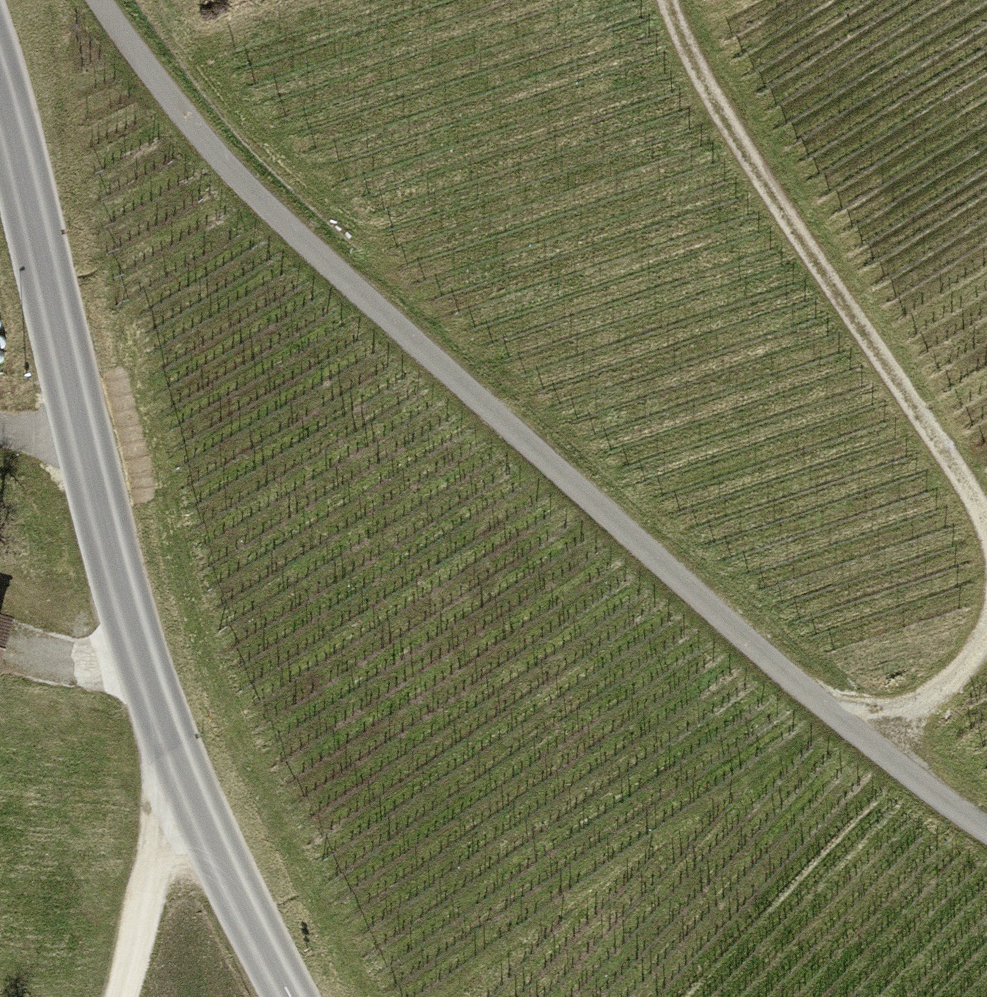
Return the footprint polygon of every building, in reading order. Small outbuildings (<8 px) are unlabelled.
[(18,614),(0,608),(0,670),(18,614)]
